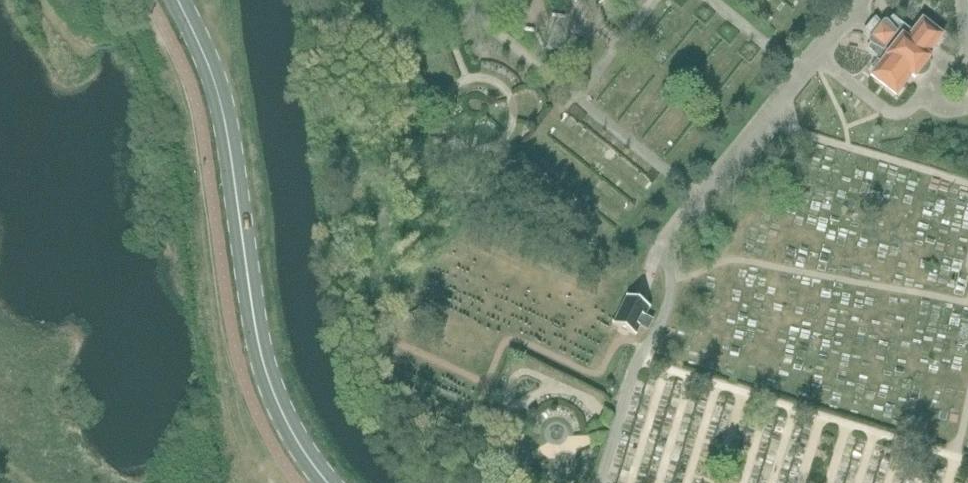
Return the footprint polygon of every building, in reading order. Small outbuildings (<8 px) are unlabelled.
[(883,24),(882,25),(871,39),(870,41),(869,42),(869,43),(870,43),(870,44),(867,51),(881,63),(870,76),(896,96),(911,76),(915,79),(916,77),(921,77),(925,76),(928,73),(930,69),(931,64),(930,60),(931,58),(928,55),(943,36),(923,19),(912,33),(893,18),(887,23),(886,23),(885,23),(884,23),(883,24)] [(650,309),(651,308),(646,305),(627,296),(626,297),(627,298),(614,324),(613,323),(612,324),(616,326),(636,336),(637,335),(635,334),(639,326),(648,330),(652,321),(644,316),(648,308),(650,309)]
